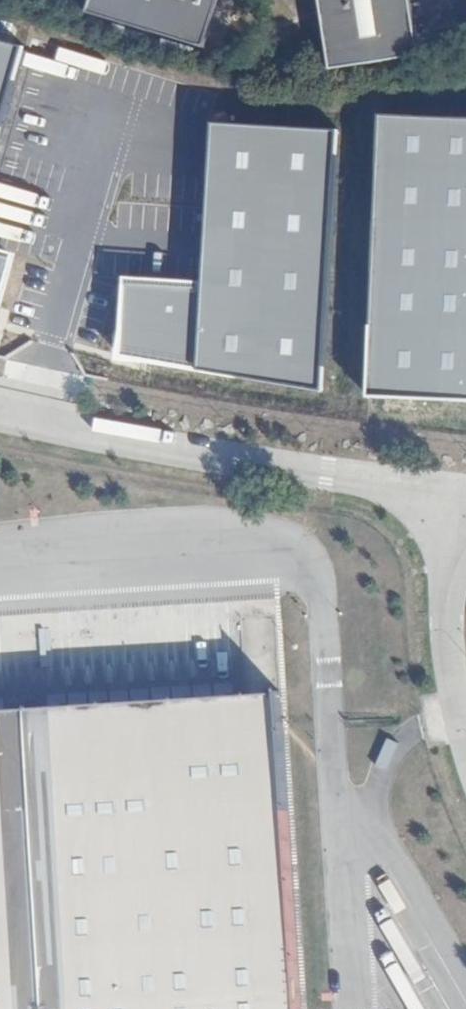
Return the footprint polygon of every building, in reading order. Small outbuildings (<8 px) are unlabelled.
[(84,11),(200,47),(215,0),(87,0),(84,11)] [(417,54),(408,0),(318,0),(328,67),(417,54)] [(0,42),(0,120),(21,48),(0,42)] [(380,116),(368,402),(465,406),(465,120),(380,116)] [(333,136),(215,126),(203,274),(120,267),(112,361),(313,378),(333,136)] [(20,260),(0,254),(0,326),(20,260)] [(279,687),(0,705),(0,1008),(299,1008),(279,687)]
